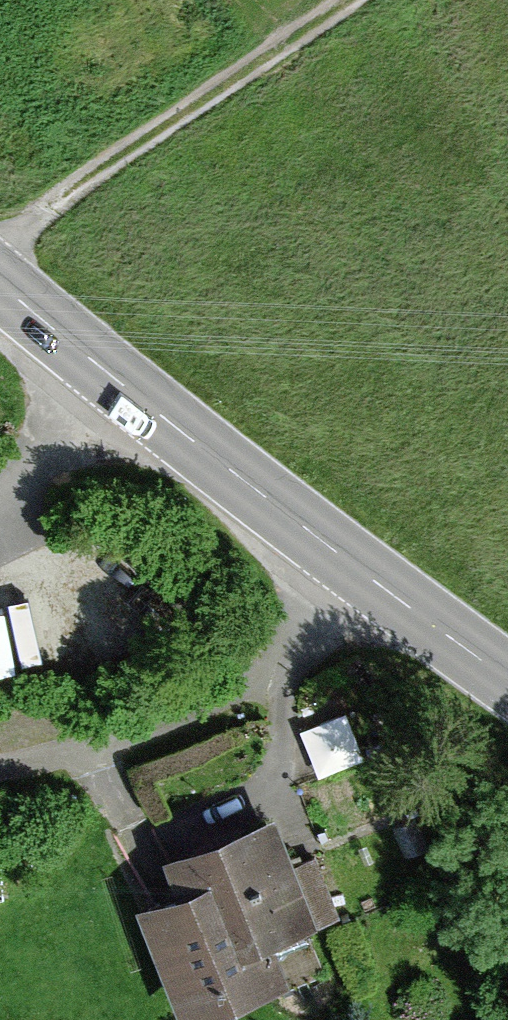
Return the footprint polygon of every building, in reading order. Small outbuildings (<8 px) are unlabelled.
[(320,758),(365,743),(350,698),(305,712),(320,758)] [(246,792),(258,824),(166,859),(176,885),(138,899),(184,1019),(208,1019),(298,986),(282,943),(341,921),(286,777),(246,792)]
